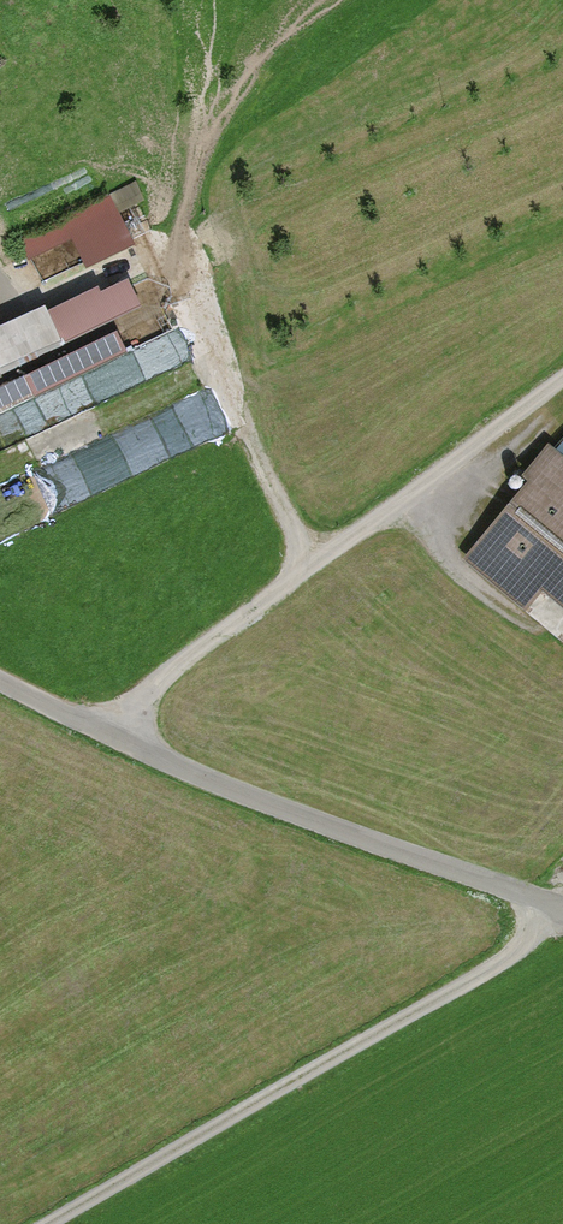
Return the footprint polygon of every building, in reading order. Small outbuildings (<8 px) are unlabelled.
[(90,262),(136,238),(113,193),(22,239),(31,256),(75,234),(90,262)] [(45,281),(85,260),(73,237),(33,258),(45,281)] [(80,348),(60,303),(0,331),(0,390),(80,348)] [(462,548),(534,607),(551,586),(562,595),(562,452),(550,441),(462,548)]
